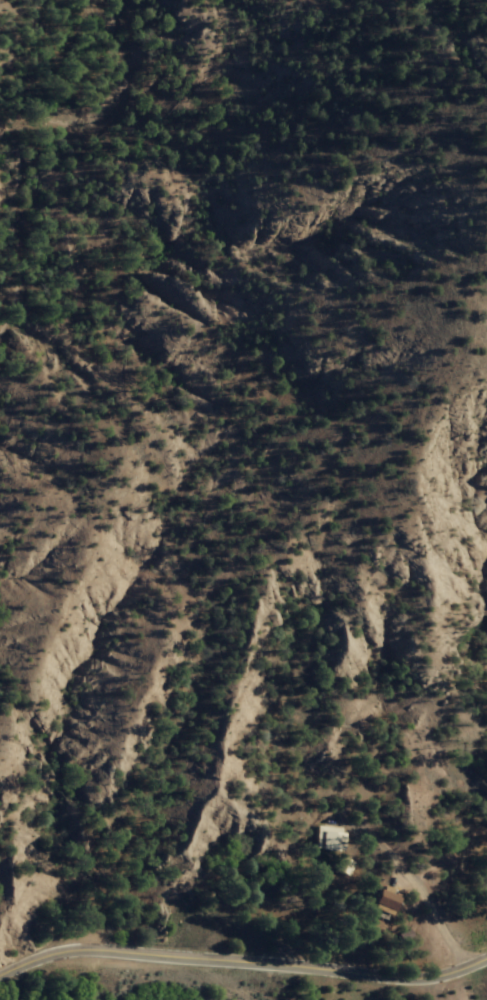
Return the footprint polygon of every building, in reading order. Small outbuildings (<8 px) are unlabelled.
[(339,852),(339,828),(313,828),(313,852),(339,852)] [(344,878),(352,866),(340,858),(332,870),(344,878)]
